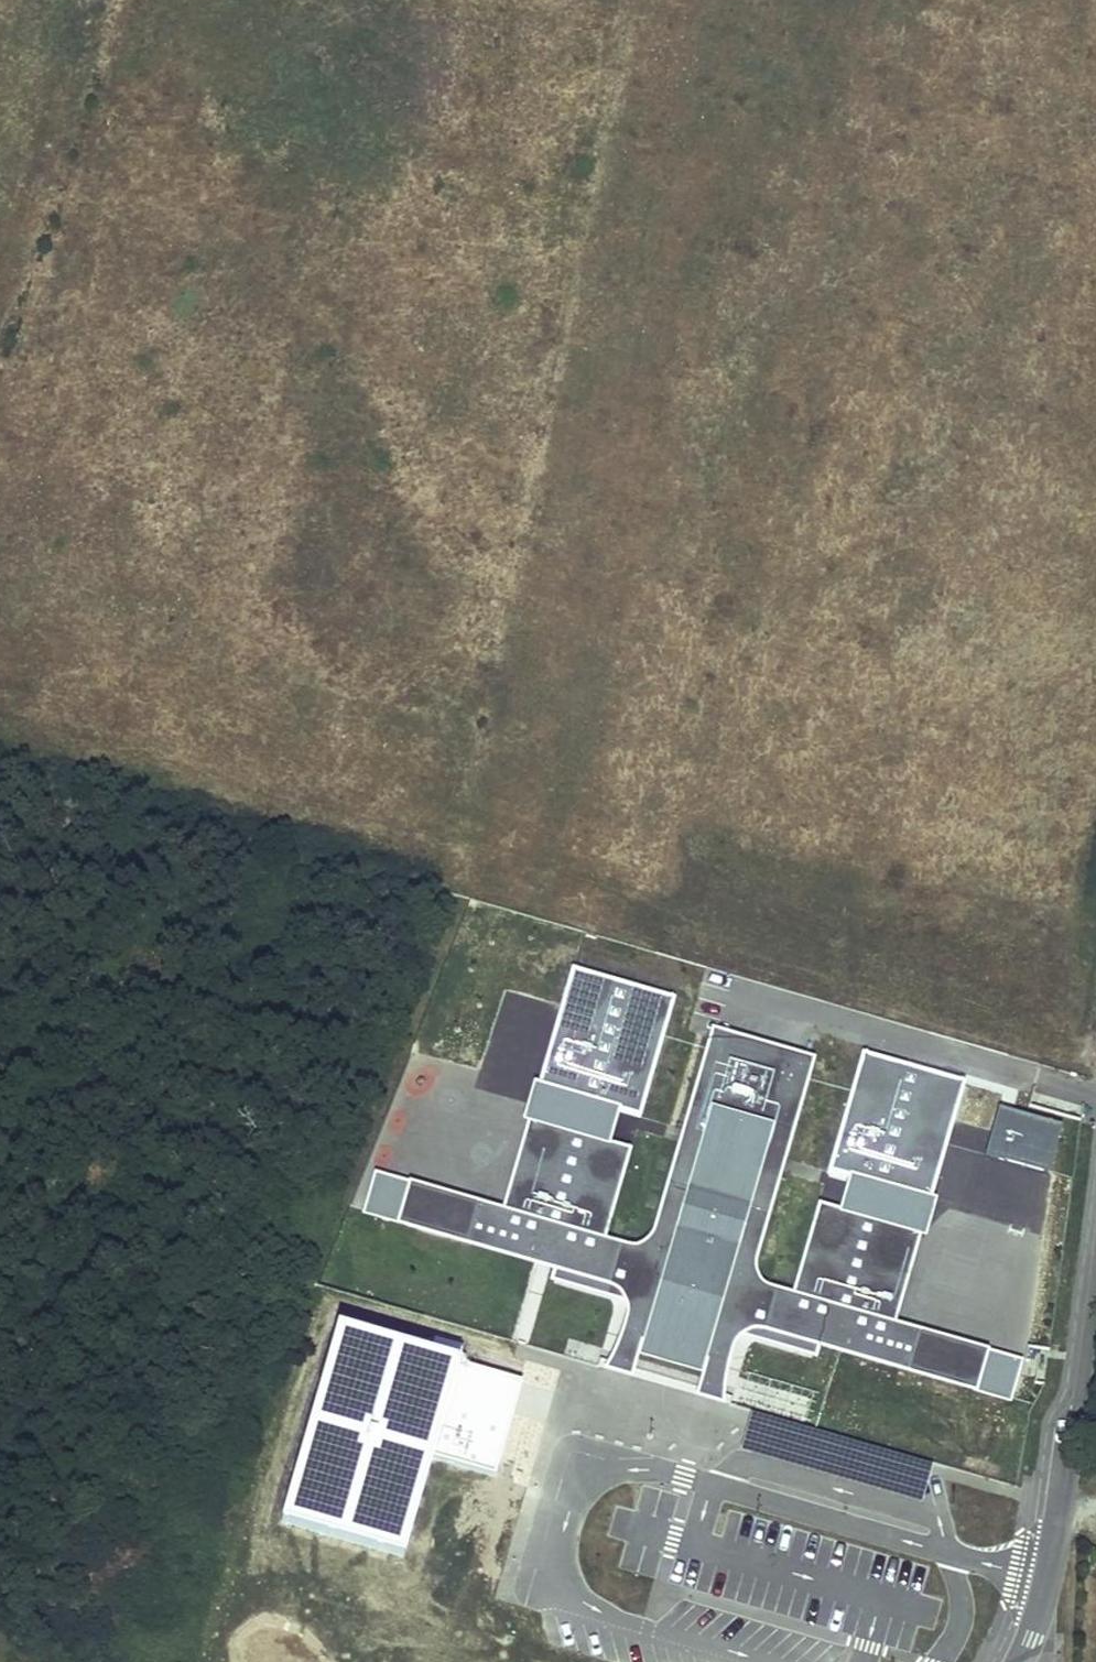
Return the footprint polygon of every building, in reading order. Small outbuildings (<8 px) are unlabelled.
[(816,1061),(709,1029),(652,1236),(642,1244),(632,1250),(606,1245),(604,1244),(633,1148),(608,1141),(618,1107),(637,1112),(671,998),(574,970),(542,1081),(536,1080),(525,1116),(531,1118),(529,1122),(506,1208),(407,1181),(376,1172),(363,1214),(395,1224),(554,1270),(552,1275),(552,1285),(625,1306),(625,1314),(605,1374),(630,1382),(635,1359),(704,1379),(695,1400),(721,1407),(722,1395),(727,1362),(733,1344),(743,1340),(813,1360),(814,1352),(817,1343),(1011,1400),(1019,1357),(991,1349),(899,1325),(924,1233),(930,1235),(941,1198),(934,1196),(966,1081),(863,1052),(829,1173),(848,1179),(839,1209),(817,1203),(790,1298),(763,1289),(756,1278),(753,1266),(816,1061)] [(1049,1169),(1060,1123),(996,1107),(984,1153),(1049,1169)] [(495,1477),(522,1381),(458,1363),(461,1353),(338,1318),(280,1521),(404,1556),(432,1459),(495,1477)] [(931,1463),(753,1411),(742,1450),(920,1502),(931,1463)]
